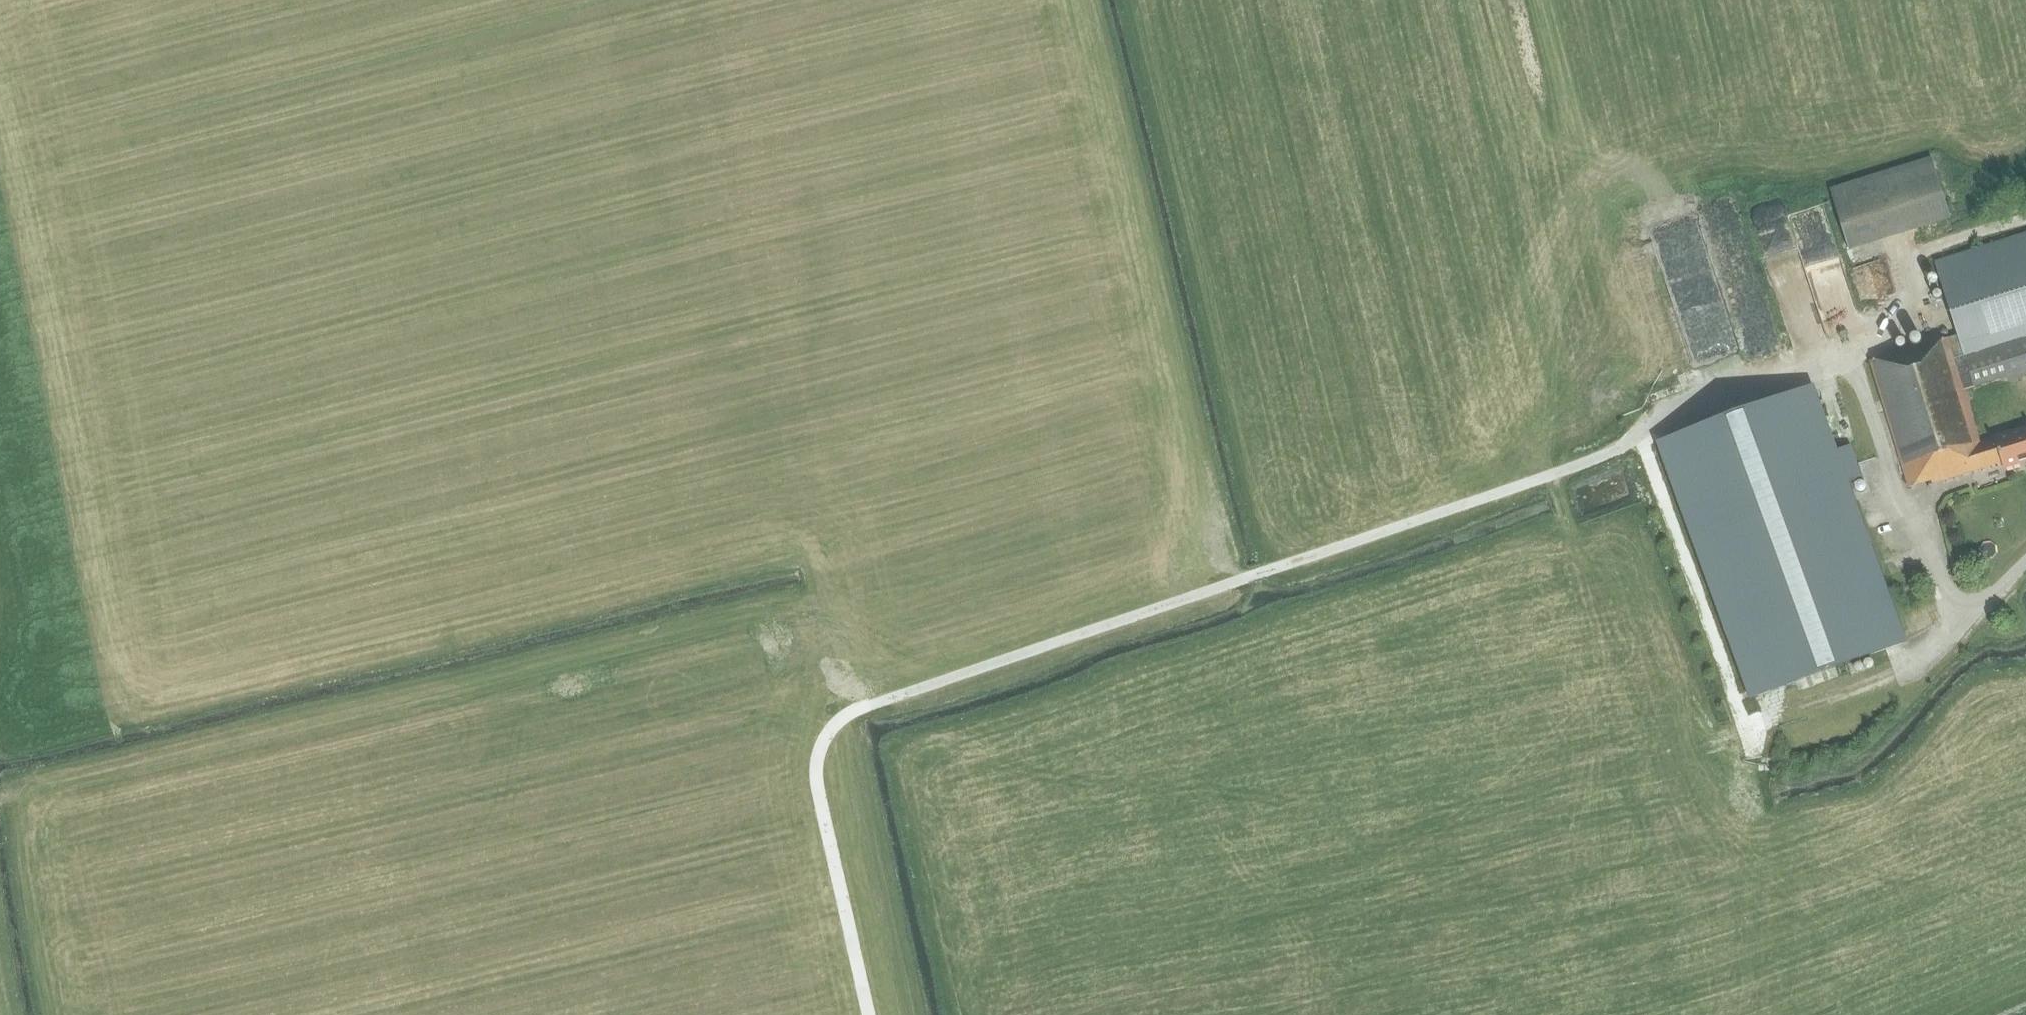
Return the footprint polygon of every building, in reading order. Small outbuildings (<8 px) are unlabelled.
[(1933,158),(1830,190),(1848,247),(1950,215),(1933,158)] [(1935,263),(1958,335),(1947,338),(1871,361),(1909,487),(1931,480),(1932,484),(2002,462),(2004,468),(2025,462),(2025,427),(1994,437),(1995,439),(1980,443),(1964,390),(2006,377),(2007,381),(2025,375),(2025,234),(1935,263)] [(1902,642),(1845,484),(1862,477),(1850,445),(1833,451),(1810,388),(1660,442),(1753,696),(1902,642)]
